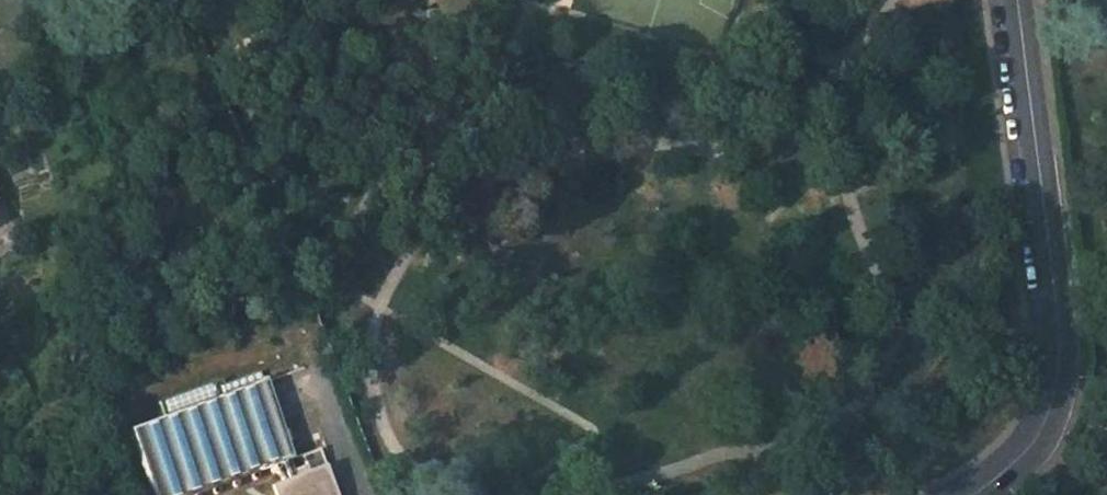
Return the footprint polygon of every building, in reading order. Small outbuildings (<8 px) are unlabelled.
[(296,472),(289,454),(293,453),(264,381),(129,433),(152,494),(235,494),(296,472)] [(304,457),(310,472),(273,486),(276,494),(338,494),(321,451),(304,457)]
